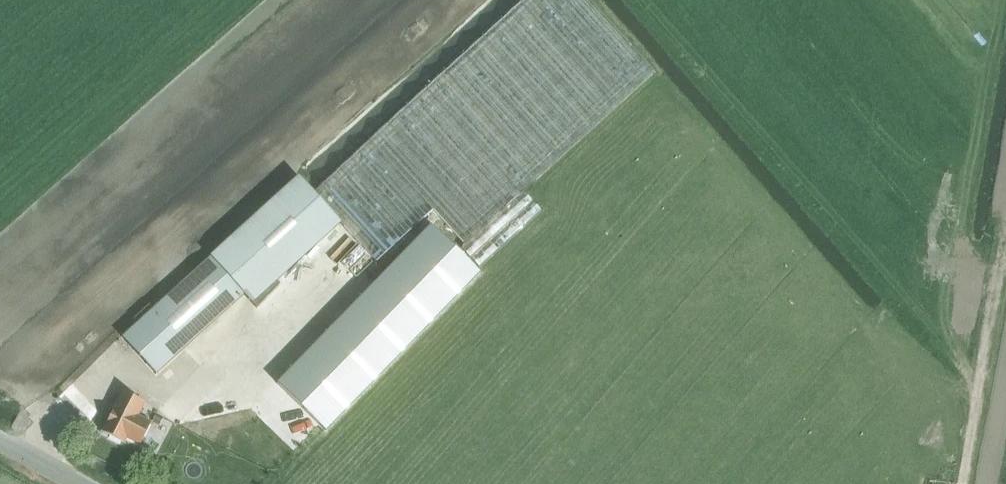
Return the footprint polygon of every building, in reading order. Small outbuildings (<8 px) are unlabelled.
[(315,194),(316,194),(381,264),(419,229),(469,281),(543,210),(526,192),(658,73),(591,0),(543,0),(418,114),(412,107),(315,194)] [(222,248),(125,336),(158,373),(244,295),(257,310),(280,286),(277,283),(341,224),(342,223),(316,194),(315,194),(300,177),(225,245),(222,248)] [(415,244),(252,392),(299,441),(458,290),(415,244)] [(125,392),(105,434),(126,445),(130,438),(145,445),(156,423),(152,422),(141,416),(147,402),(125,392)] [(152,422),(156,423),(159,425),(163,418),(156,414),(152,422)]
